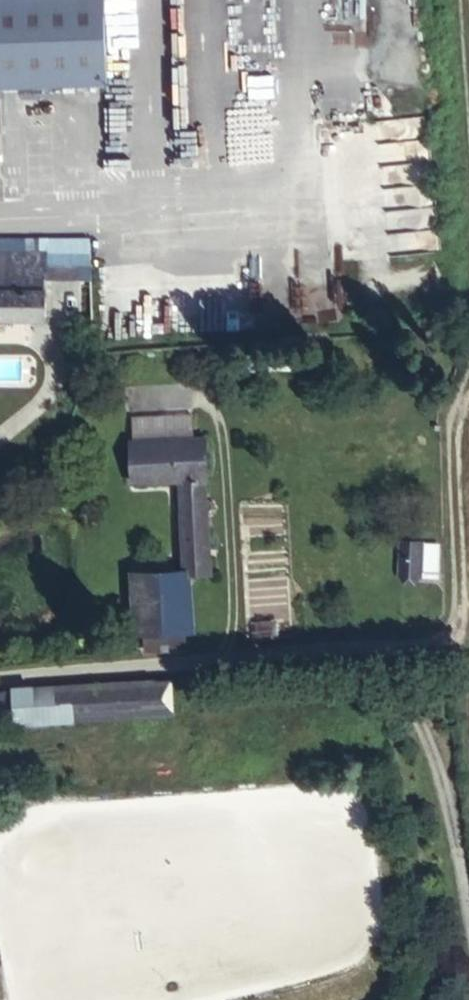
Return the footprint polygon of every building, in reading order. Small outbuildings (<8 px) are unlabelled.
[(108,84),(106,0),(0,0),(0,87),(108,84)] [(47,319),(47,290),(45,290),(45,278),(45,250),(0,250),(0,319),(47,319)] [(45,250),(45,278),(80,279),(80,251),(45,250)] [(134,442),(193,439),(192,415),(132,418),(134,442)] [(206,439),(193,439),(134,442),(131,442),(133,483),(180,481),(185,573),(212,571),(206,481),(208,481),(206,439)] [(437,570),(438,545),(422,544),(422,542),(401,541),(400,575),(421,576),(421,569),(437,570)] [(188,630),(185,573),(137,574),(140,632),(188,630)] [(21,689),(0,692),(0,723),(23,721),(173,713),(171,680),(21,689)]
